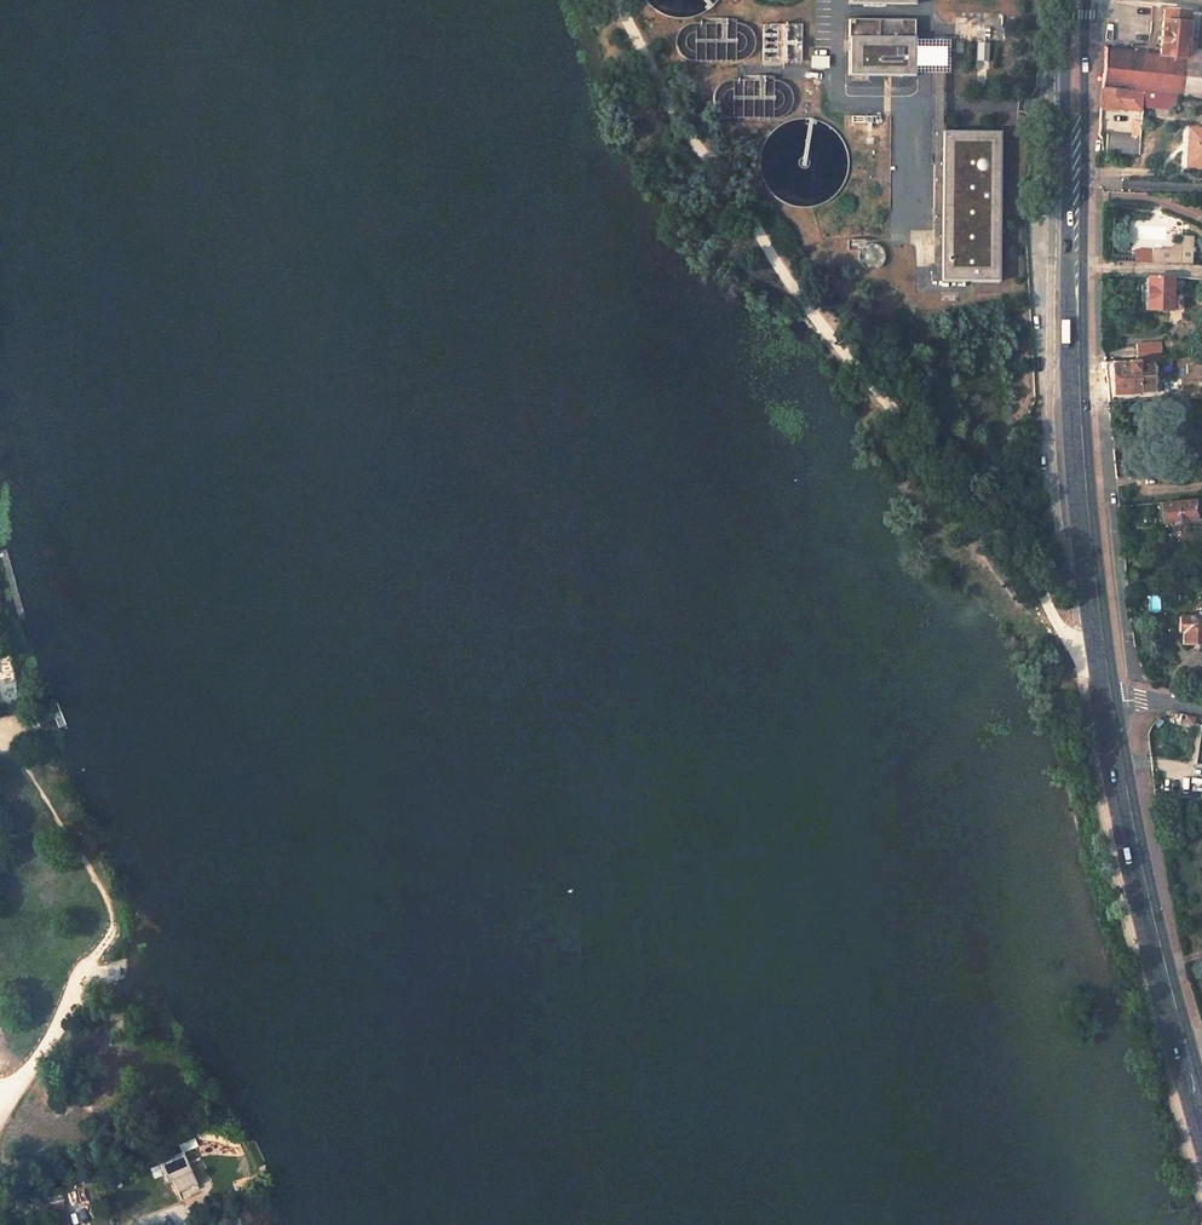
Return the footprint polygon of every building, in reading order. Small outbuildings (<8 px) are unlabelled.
[(1186,57),(1201,59),(1201,0),(1192,0),(1191,10),(1186,57)] [(1150,6),(1146,53),(1160,55),(1164,8),(1150,6)] [(1164,8),(1160,55),(1186,57),(1191,10),(1164,8)] [(955,12),(955,39),(1009,40),(1009,13),(955,12)] [(677,60),(753,59),(752,21),(676,23),(677,60)] [(913,21),(847,21),(846,71),(912,72),(913,21)] [(800,24),(763,25),(763,62),(800,61),(800,24)] [(1102,88),(1127,90),(1143,92),(1148,93),(1176,96),(1201,99),(1201,59),(1186,57),(1160,55),(1146,53),(1104,49),(1102,88)] [(809,54),(809,68),(827,68),(828,55),(809,54)] [(731,80),(731,117),(772,116),(772,111),(791,111),(791,79),(731,80)] [(1102,88),(1101,107),(1125,109),(1127,90),(1102,88)] [(1127,90),(1125,109),(1142,111),(1142,107),(1143,92),(1127,90)] [(1148,93),(1147,108),(1174,111),(1176,96),(1148,93)] [(1189,130),(1187,168),(1201,169),(1201,130),(1189,130)] [(1000,132),(938,131),(936,283),(998,284),(1000,132)] [(1106,134),(1106,152),(1139,155),(1140,138),(1106,134)] [(1151,265),(1192,266),(1193,238),(1181,238),(1180,245),(1168,251),(1151,250),(1151,253),(1151,265)] [(860,247),(858,249),(858,252),(857,254),(857,257),(857,259),(858,262),(861,266),(865,270),(870,271),(875,270),(880,268),(882,266),(884,261),(885,259),(885,256),(884,250),(880,246),(875,243),(872,242),(867,243),(862,245),(860,247)] [(1134,264),(1151,265),(1151,253),(1135,253),(1134,264)] [(1146,299),(1146,310),(1171,310),(1179,311),(1182,307),(1182,299),(1179,296),(1172,296),(1172,278),(1147,278),(1147,288),(1146,299)] [(1137,288),(1137,298),(1146,299),(1147,288),(1137,288)] [(1132,347),(1132,361),(1138,361),(1158,360),(1158,345),(1132,347)] [(1112,366),(1113,394),(1153,392),(1151,364),(1138,365),(1138,361),(1132,361),(1125,362),(1125,365),(1112,366)] [(1109,417),(1111,431),(1130,429),(1128,415),(1109,417)] [(1114,464),(1116,478),(1128,477),(1126,463),(1114,464)] [(1160,524),(1200,520),(1200,514),(1201,513),(1201,499),(1158,503),(1160,524)] [(1126,580),(1128,591),(1149,589),(1148,578),(1126,580)] [(1178,632),(1182,633),(1182,643),(1201,644),(1201,618),(1179,618),(1178,632)] [(1182,714),(1180,721),(1192,725),(1194,718),(1182,714)] [(193,1138),(178,1145),(180,1151),(196,1145),(193,1138)] [(181,1199),(183,1198),(199,1192),(182,1153),(165,1160),(159,1162),(167,1180),(171,1178),(181,1199)] [(60,1196),(42,1201),(48,1224),(67,1224),(60,1196)]
